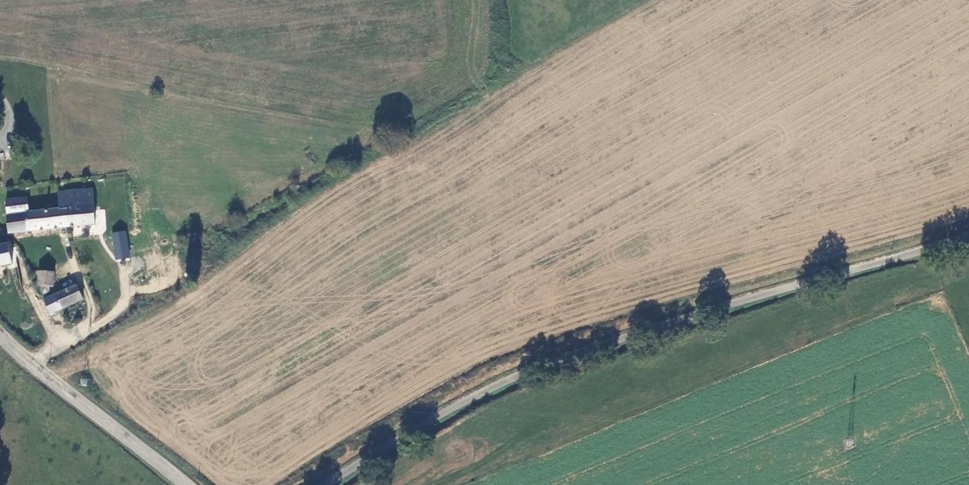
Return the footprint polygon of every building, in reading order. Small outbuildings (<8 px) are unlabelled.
[(10,233),(94,224),(90,190),(56,193),(56,196),(6,202),(10,233)] [(112,249),(123,246),(121,240),(110,244),(112,249)] [(0,246),(0,266),(12,264),(8,244),(1,246),(0,246)] [(52,272),(39,273),(39,286),(52,286),(52,272)] [(83,301),(92,297),(87,281),(77,286),(83,301)] [(44,300),(51,315),(83,301),(77,286),(44,300)]
